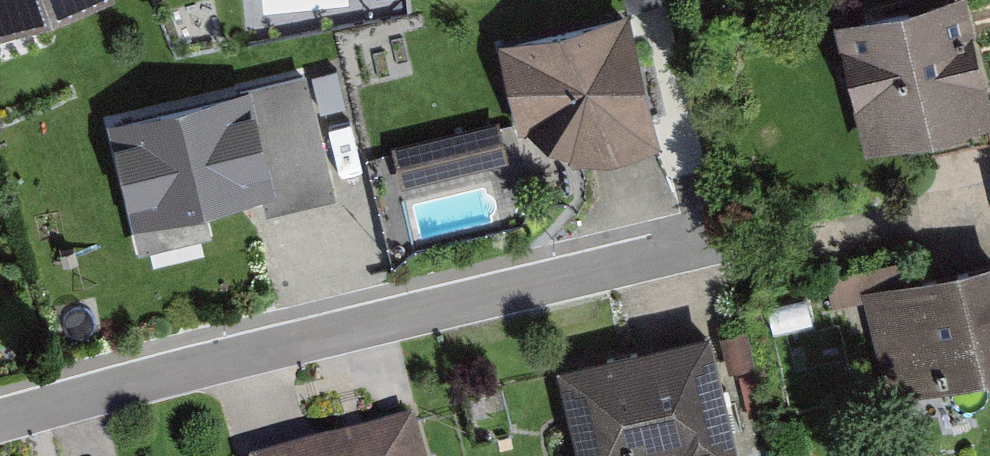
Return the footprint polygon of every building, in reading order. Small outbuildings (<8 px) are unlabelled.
[(95,0),(0,0),(0,30),(95,0)] [(843,24),(870,155),(989,130),(989,94),(970,0),(962,0),(843,24)] [(632,13),(499,44),(520,132),(588,168),(664,151),(632,13)] [(114,127),(138,228),(263,199),(239,98),(114,127)] [(498,129),(392,152),(400,186),(505,163),(498,129)] [(866,290),(886,398),(989,379),(989,268),(866,290)] [(561,370),(580,455),(741,455),(714,336),(561,370)] [(283,455),(426,455),(417,422),(283,455)]
